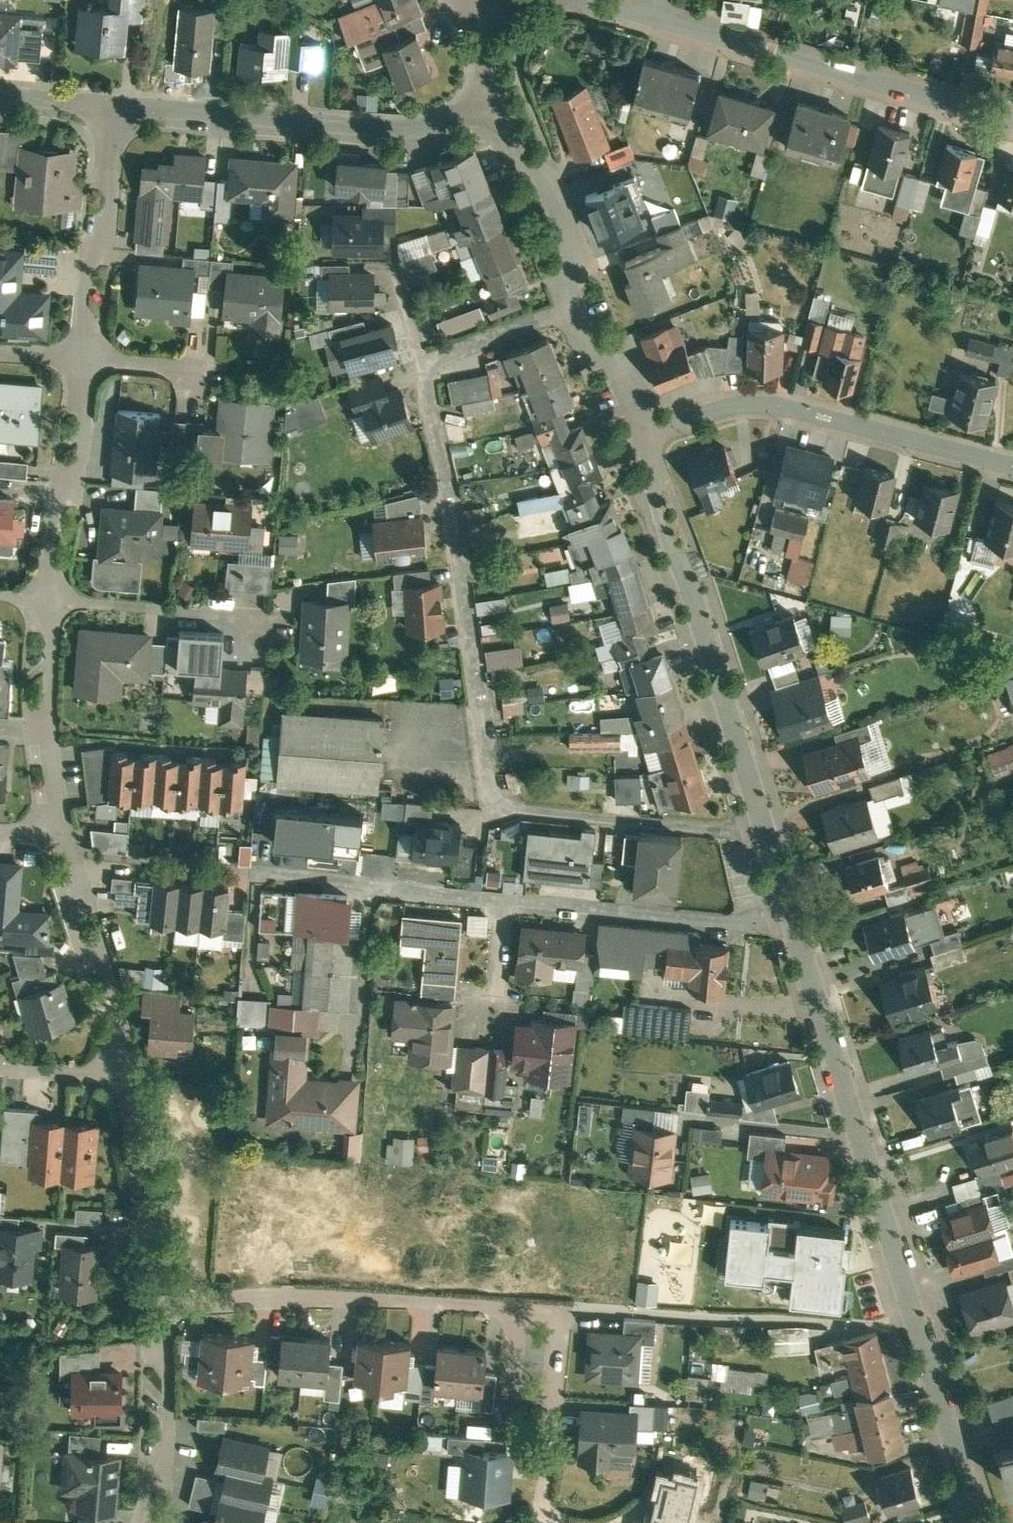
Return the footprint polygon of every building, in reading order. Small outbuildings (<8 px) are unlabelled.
[(81,5),(79,27),(95,29),(93,49),(126,52),(131,3),(132,0),(111,0),(110,7),(81,5)] [(381,1),(340,16),(350,42),(356,39),(423,13),(422,11),(421,11),(417,0),(384,0),(381,1)] [(748,0),(722,0),(720,17),(746,20),(748,0)] [(941,2),(961,6),(971,8),(973,0),(942,0),(941,2)] [(971,8),(986,11),(988,0),(973,0),(971,8)] [(214,8),(183,5),(178,66),(209,68),(212,33),(214,8)] [(971,8),(961,6),(960,17),(969,18),(965,40),(981,43),(986,11),(971,8)] [(230,10),(214,8),(212,33),(228,34),(230,10)] [(16,59),(16,57),(20,15),(0,13),(0,57),(16,59)] [(423,13),(356,39),(364,59),(387,49),(385,44),(417,31),(428,27),(423,13)] [(45,17),(20,15),(16,57),(42,59),(45,17)] [(300,31),(262,27),(259,53),(241,52),(240,71),(289,75),(290,63),(320,66),(322,42),(299,40),(300,31)] [(434,71),(417,31),(385,44),(387,49),(401,84),(434,71)] [(999,39),(994,67),(1012,70),(1012,42),(999,39)] [(988,69),(991,55),(976,53),(974,66),(988,69)] [(698,73),(645,57),(632,101),(685,116),(698,73)] [(580,87),(549,99),(571,155),(602,143),(580,87)] [(606,95),(595,100),(604,124),(606,123),(616,120),(606,95)] [(749,103),(720,95),(711,127),(762,142),(772,108),(749,102),(749,103)] [(850,115),(798,102),(786,146),(838,160),(850,115)] [(616,120),(606,123),(610,132),(619,129),(616,120)] [(910,135),(879,126),(862,185),(894,194),(910,135)] [(0,138),(0,165),(16,167),(17,163),(24,163),(26,148),(27,148),(28,137),(27,135),(25,133),(22,132),(19,133),(18,134),(17,135),(16,137),(16,138),(16,139),(0,138)] [(697,133),(691,155),(704,158),(710,137),(697,133)] [(630,141),(607,150),(613,166),(636,157),(630,141)] [(983,155),(947,145),(938,176),(951,179),(945,201),(968,207),(967,209),(982,213),(989,189),(974,185),(983,155)] [(474,147),(427,166),(434,182),(421,187),(428,205),(440,205),(458,198),(489,186),(474,147)] [(27,148),(26,148),(24,163),(24,164),(21,195),(80,200),(82,181),(70,180),(73,152),(27,148)] [(771,156),(758,153),(752,174),(765,177),(771,156)] [(187,164),(160,162),(160,167),(144,165),(138,237),(167,240),(167,238),(168,231),(171,194),(203,197),(206,156),(188,155),(187,164)] [(294,164),(234,160),(232,181),(231,193),(233,193),(268,196),(267,212),(291,214),(294,164)] [(386,164),(341,160),(338,187),(353,188),(353,190),(369,192),(369,190),(383,191),(384,191),(386,164)] [(1006,162),(997,195),(1012,200),(1012,164),(1006,162)] [(410,172),(398,172),(398,191),(398,204),(410,205),(410,172)] [(919,176),(906,172),(898,202),(911,205),(919,176)] [(930,179),(919,176),(911,205),(921,208),(930,179)] [(206,178),(204,205),(217,206),(220,180),(206,178)] [(232,181),(220,180),(217,206),(216,219),(231,221),(233,193),(231,193),(232,181)] [(627,180),(613,185),(612,184),(602,187),(602,189),(588,194),(604,234),(642,219),(627,180)] [(489,186),(458,198),(467,220),(458,224),(464,239),(491,228),(486,216),(499,211),(489,186)] [(398,191),(384,191),(383,191),(383,204),(398,204),(398,191)] [(383,204),(366,204),(365,216),(384,216),(384,205),(398,205),(398,204),(383,204)] [(985,204),(977,230),(988,233),(995,207),(985,204)] [(365,216),(336,215),(336,249),(383,250),(384,216),(365,216)] [(698,217),(682,223),(688,238),(704,232),(698,217)] [(682,223),(658,233),(664,247),(680,241),(688,238),(682,223)] [(449,228),(429,235),(433,249),(454,243),(449,228)] [(508,236),(496,240),(491,228),(464,239),(469,254),(479,250),(488,272),(518,261),(508,236)] [(469,254),(464,239),(458,241),(464,256),(469,254)] [(61,244),(27,241),(25,268),(59,271),(61,244)] [(664,247),(628,262),(635,279),(628,282),(639,311),(659,304),(657,298),(666,294),(658,273),(688,261),(680,241),(664,247)] [(0,251),(0,311),(1,311),(0,322),(0,327),(35,330),(36,317),(44,318),(46,295),(17,293),(20,252),(0,251)] [(212,257),(185,255),(184,268),(195,269),(195,272),(211,273),(212,257)] [(234,259),(212,257),(211,273),(210,285),(228,286),(229,271),(233,272),(234,259)] [(518,261),(488,272),(497,295),(487,299),(493,314),(521,303),(516,291),(528,286),(518,261)] [(351,263),(323,263),(323,276),(332,276),(332,275),(351,275),(351,263)] [(184,268),(143,265),(139,308),(173,311),(172,314),(172,316),(173,319),(175,320),(191,321),(195,272),(195,269),(184,268)] [(233,272),(229,271),(228,286),(225,312),(244,314),(244,310),(260,311),(259,329),(254,328),(254,330),(280,332),(285,276),(233,272)] [(351,275),(332,275),(332,276),(332,303),(375,303),(375,275),(351,275)] [(830,299),(816,295),(810,318),(824,322),(830,299)] [(710,301),(684,310),(688,323),(700,319),(714,314),(710,301)] [(482,306),(440,321),(445,333),(486,318),(482,306)] [(365,318),(330,327),(333,340),(345,337),(345,336),(368,329),(365,318)] [(824,322),(810,318),(804,342),(818,345),(824,322)] [(673,332),(670,324),(644,335),(653,358),(651,359),(662,386),(696,373),(688,354),(708,346),(709,346),(710,346),(700,319),(688,323),(690,328),(681,331),(680,329),(673,332)] [(368,329),(345,336),(345,337),(353,367),(396,355),(392,339),(397,338),(393,323),(368,329)] [(865,335),(828,325),(823,347),(833,350),(825,380),(852,387),(861,355),(860,355),(865,335)] [(783,329),(750,328),(749,368),(782,369),(783,329)] [(728,346),(726,371),(741,372),(744,335),(729,334),(728,346)] [(549,337),(508,353),(514,368),(524,364),(533,387),(564,375),(549,337)] [(995,343),(971,337),(967,352),(991,358),(995,343)] [(995,343),(991,358),(1000,360),(998,370),(1011,373),(1012,365),(1012,348),(995,343)] [(708,346),(688,354),(696,373),(726,371),(728,346),(710,346),(709,346),(708,346)] [(998,380),(964,371),(953,412),(987,422),(998,380)] [(491,374),(450,382),(454,403),(495,395),(491,374)] [(564,375),(533,387),(542,410),(532,414),(538,429),(565,417),(566,417),(562,407),(574,402),(564,375)] [(383,377),(351,387),(359,410),(366,408),(364,402),(388,394),(383,377)] [(0,381),(0,384),(0,432),(39,435),(43,385),(0,381)] [(388,394),(364,402),(366,408),(375,435),(413,423),(401,389),(388,394)] [(950,397),(933,392),(930,405),(947,410),(950,397)] [(320,395),(284,396),(285,424),(322,422),(320,395)] [(495,397),(464,403),(466,416),(496,410),(495,397)] [(270,406),(225,402),(223,429),(221,448),(266,452),(270,406)] [(161,413),(120,409),(114,470),(155,474),(161,413)] [(583,425),(570,430),(565,417),(538,429),(544,444),(554,440),(562,462),(593,450),(583,425)] [(175,420),(173,446),(187,447),(189,421),(175,420)] [(205,423),(189,421),(187,447),(186,453),(202,455),(205,428),(205,423)] [(223,429),(205,428),(202,455),(220,456),(221,448),(223,429)] [(532,433),(517,437),(520,448),(535,444),(532,433)] [(725,445),(689,459),(700,489),(717,483),(736,475),(725,445)] [(791,446),(779,490),(819,501),(831,458),(791,446)] [(562,462),(553,466),(563,492),(567,503),(595,492),(590,480),(602,475),(593,450),(562,462)] [(0,460),(0,474),(29,476),(30,462),(0,460)] [(895,473),(866,466),(857,501),(886,508),(895,473)] [(958,491),(926,482),(916,519),(948,528),(958,491)] [(717,483),(700,489),(707,507),(724,501),(717,483)] [(164,488),(138,485),(136,509),(162,511),(164,488)] [(421,492),(387,500),(389,519),(422,515),(421,508),(423,508),(421,492)] [(523,511),(515,513),(518,539),(570,530),(570,529),(576,528),(582,537),(593,536),(622,525),(612,500),(600,504),(595,492),(567,503),(523,511)] [(563,492),(521,500),(523,511),(567,503),(563,492)] [(0,497),(0,535),(16,536),(16,531),(23,531),(24,518),(15,517),(17,498),(0,497)] [(998,499),(987,539),(1012,546),(1012,503),(998,499)] [(250,507),(199,503),(196,538),(246,543),(247,543),(248,524),(250,507)] [(136,509),(106,507),(102,556),(97,555),(95,576),(96,578),(97,579),(98,581),(100,582),(139,586),(141,559),(140,559),(142,533),(160,534),(162,511),(136,509)] [(808,517),(774,508),(768,529),(791,535),(802,538),(808,517)] [(389,519),(376,520),(380,556),(396,554),(397,557),(412,555),(411,552),(428,550),(424,515),(422,515),(389,519)] [(899,522),(883,518),(877,541),(893,545),(899,523),(899,522)] [(908,526),(899,523),(893,545),(902,548),(908,526)] [(264,525),(248,524),(247,543),(246,543),(245,548),(262,549),(264,525)] [(622,525),(593,536),(601,559),(591,563),(596,577),(638,563),(623,525),(622,525)] [(298,535),(280,534),(279,550),(297,551),(298,535)] [(802,538),(791,535),(786,554),(793,556),(797,557),(802,538)] [(593,536),(582,537),(571,541),(578,568),(580,567),(582,571),(572,573),(574,581),(596,577),(591,563),(601,559),(593,536)] [(787,577),(809,583),(815,562),(797,557),(793,556),(787,577)] [(275,564),(234,560),(232,586),(272,590),(275,564)] [(638,563),(596,577),(601,592),(611,589),(619,613),(649,604),(650,603),(638,563)] [(545,582),(568,580),(567,565),(544,567),(545,582)] [(431,568),(395,572),(396,587),(408,586),(408,585),(432,583),(431,568)] [(778,578),(763,574),(761,583),(776,587),(778,578)] [(356,577),(329,580),(328,601),(348,603),(355,604),(356,577)] [(432,583),(408,585),(408,586),(411,628),(417,627),(421,631),(428,631),(432,627),(444,626),(441,583),(432,583)] [(504,607),(503,596),(475,600),(476,611),(504,607)] [(328,601),(308,600),(307,612),(309,613),(308,624),(306,624),(304,655),(306,655),(306,652),(343,655),(343,658),(345,658),(348,603),(328,601)] [(549,605),(552,621),(569,618),(566,601),(549,605)] [(649,604),(619,613),(626,636),(615,639),(620,654),(648,646),(644,633),(657,629),(649,604)] [(590,605),(572,607),(574,618),(596,615),(595,608),(590,609),(590,605)] [(830,632),(849,632),(850,613),(830,613),(830,632)] [(778,617),(764,622),(765,623),(751,628),(763,662),(804,648),(793,614),(779,619),(778,617)] [(229,627),(179,624),(179,635),(169,634),(169,641),(167,664),(198,666),(227,668),(229,627)] [(113,632),(85,629),(79,691),(115,694),(117,667),(147,670),(149,639),(151,639),(151,635),(128,633),(128,635),(112,634),(113,632)] [(151,639),(149,639),(147,670),(167,672),(167,664),(169,641),(151,639)] [(521,646),(486,650),(488,668),(523,664),(521,646)] [(665,654),(652,658),(648,646),(620,654),(624,669),(635,666),(641,686),(642,689),(673,680),(665,654)] [(10,714),(12,695),(11,695),(12,677),(11,677),(13,662),(0,660),(0,713),(10,714)] [(227,668),(198,666),(195,698),(224,700),(222,720),(242,722),(243,702),(245,702),(246,690),(248,670),(246,670),(227,669),(227,668)] [(267,667),(253,666),(252,670),(248,670),(246,690),(265,692),(267,667)] [(635,666),(624,669),(630,689),(641,686),(635,666)] [(830,670),(776,686),(780,700),(814,689),(813,684),(820,681),(818,675),(831,671),(830,670)] [(673,680),(642,689),(649,712),(638,715),(643,730),(686,718),(674,680),(673,680)] [(814,689),(780,700),(784,701),(781,716),(786,734),(804,729),(808,731),(817,729),(819,724),(832,720),(820,681),(813,684),(814,689)] [(454,682),(440,682),(441,697),(455,696),(454,682)] [(524,686),(504,688),(504,701),(525,700),(524,686)] [(524,703),(505,704),(505,714),(524,712),(524,703)] [(385,718),(283,710),(278,779),(281,779),(280,790),(301,791),(302,781),(380,787),(385,718)] [(633,715),(601,716),(602,732),(634,731),(633,715)] [(686,718),(643,730),(648,747),(658,744),(665,766),(696,757),(698,757),(686,718)] [(869,721),(835,732),(838,743),(859,737),(860,740),(874,736),(869,721)] [(620,734),(571,735),(571,749),(620,748),(620,734)] [(638,734),(623,734),(622,748),(638,748),(638,734)] [(838,743),(805,753),(816,788),(869,771),(860,740),(859,737),(838,743)] [(263,741),(261,773),(275,774),(277,742),(263,741)] [(987,753),(995,776),(1012,770),(1012,744),(987,753)] [(103,745),(84,747),(85,758),(113,755),(114,746),(103,745)] [(129,751),(114,750),(114,746),(113,755),(112,766),(112,776),(111,787),(110,798),(133,799),(136,758),(136,756),(129,755),(129,751)] [(158,753),(144,752),(143,758),(136,758),(133,799),(147,800),(148,795),(155,796),(158,753)] [(173,754),(158,753),(155,796),(155,801),(177,802),(180,761),(180,759),(173,758),(173,754)] [(113,755),(85,758),(86,769),(112,766),(113,755)] [(203,757),(189,756),(189,762),(180,761),(177,802),(193,803),(193,799),(200,799),(203,757)] [(218,758),(203,757),(200,799),(200,804),(222,805),(225,764),(225,762),(218,761),(218,758)] [(665,766),(651,770),(663,810),(709,796),(698,757),(696,757),(665,766)] [(248,760),(233,759),(233,764),(225,764),(222,805),(237,806),(237,802),(245,802),(248,760)] [(112,766),(86,769),(88,779),(112,776),(112,766)] [(517,769),(507,771),(512,792),(522,789),(517,769)] [(589,775),(573,774),(572,787),(589,788),(589,775)] [(900,774),(870,784),(874,799),(905,789),(900,774)] [(112,776),(88,779),(89,790),(111,787),(112,776)] [(641,776),(615,776),(616,799),(641,799),(641,776)] [(111,787),(89,790),(90,801),(110,798),(111,787)] [(868,798),(824,811),(835,848),(879,834),(868,798)] [(461,824),(430,820),(432,803),(409,800),(407,818),(418,819),(416,835),(423,836),(421,854),(456,858),(455,873),(474,875),(477,845),(459,843),(461,824)] [(364,813),(277,804),(273,841),(360,850),(364,813)] [(130,830),(92,826),(95,846),(129,850),(130,830)] [(583,835),(551,832),(550,845),(528,843),(525,876),(591,883),(593,859),(597,829),(584,827),(583,835)] [(683,837),(642,833),(641,835),(628,834),(625,859),(639,861),(635,890),(677,894),(683,837)] [(253,844),(242,843),(240,862),(252,863),(253,844)] [(881,858),(848,868),(856,896),(889,886),(887,880),(882,864),(881,858)] [(605,860),(593,859),(591,883),(602,884),(605,860)] [(0,861),(0,934),(28,936),(46,938),(46,937),(46,930),(47,930),(47,927),(46,927),(48,913),(17,910),(21,863),(0,861)] [(896,877),(891,861),(882,864),(887,880),(896,877)] [(921,870),(919,862),(903,867),(908,884),(911,894),(937,886),(931,867),(921,870)] [(502,872),(488,870),(486,884),(500,886),(502,872)] [(138,876),(114,874),(113,887),(118,888),(136,889),(137,888),(138,876)] [(182,881),(157,878),(153,918),(177,920),(182,881)] [(206,883),(182,881),(177,920),(201,923),(206,883)] [(230,886),(206,883),(201,923),(225,925),(226,925),(228,908),(230,886)] [(908,884),(886,891),(889,903),(912,896),(911,894),(908,884)] [(136,889),(118,888),(116,900),(140,902),(142,889),(137,888),(136,889)] [(349,894),(301,891),(298,929),(312,931),(312,930),(346,932),(349,894)] [(905,912),(873,922),(873,923),(866,926),(875,955),(930,938),(941,935),(941,934),(932,904),(926,906),(926,905),(923,905),(924,907),(905,912)] [(247,910),(228,908),(226,925),(225,925),(224,935),(245,937),(247,910)] [(488,915),(470,913),(468,931),(487,933),(488,915)] [(461,920),(405,915),(404,936),(427,938),(424,977),(455,980),(461,920)] [(671,930),(600,922),(597,953),(597,955),(616,957),(615,959),(631,961),(630,974),(643,975),(644,959),(667,962),(666,967),(668,967),(669,962),(680,963),(679,967),(693,969),(696,942),(699,942),(700,932),(671,929),(671,930)] [(225,925),(202,923),(200,939),(203,942),(221,944),(224,941),(224,935),(225,925)] [(585,933),(524,926),(519,973),(538,975),(540,959),(580,963),(582,963),(583,952),(585,933)] [(959,928),(941,934),(941,935),(930,938),(935,952),(963,942),(959,928)] [(346,932),(312,930),(312,931),(310,966),(357,970),(360,933),(346,932)] [(55,938),(46,937),(46,938),(28,936),(27,950),(43,952),(54,953),(55,938)] [(699,942),(696,942),(693,969),(691,986),(726,989),(730,945),(699,942)] [(27,950),(15,949),(21,972),(47,965),(43,952),(27,950)] [(597,953),(583,952),(582,963),(580,963),(578,981),(594,982),(595,971),(597,955),(597,953)] [(616,957),(597,955),(595,971),(630,974),(631,961),(615,959),(616,957)] [(47,965),(21,972),(22,974),(24,973),(29,990),(23,992),(35,1030),(75,1018),(66,987),(64,987),(62,980),(60,980),(56,969),(49,971),(47,965)] [(908,974),(883,982),(894,1016),(934,1003),(929,987),(931,986),(924,965),(907,970),(908,974)] [(357,970),(310,966),(307,1004),(354,1007),(357,970)] [(182,993),(146,990),(144,1008),(154,1009),(154,1008),(180,1010),(182,993)] [(454,1003),(418,1000),(418,996),(414,995),(414,1000),(398,998),(395,1031),(415,1033),(413,1056),(449,1059),(450,1043),(454,1003)] [(255,998),(239,997),(237,1021),(253,1022),(255,998)] [(271,999),(255,998),(253,1022),(269,1023),(271,999)] [(692,1008),(626,1001),(623,1029),(690,1036),(692,1008)] [(154,1009),(151,1045),(177,1048),(178,1040),(182,1036),(192,1037),(194,1011),(180,1010),(154,1008),(154,1009)] [(575,1021),(536,1017),(535,1024),(519,1023),(516,1047),(514,1063),(548,1066),(547,1074),(569,1076),(575,1021)] [(306,1030),(279,1028),(272,1116),(337,1122),(340,1082),(302,1079),(306,1030)] [(931,1029),(900,1038),(910,1070),(940,1061),(963,1054),(958,1040),(948,1043),(943,1028),(932,1031),(931,1029)] [(474,1045),(450,1043),(449,1059),(448,1064),(455,1064),(453,1083),(448,1082),(448,1085),(470,1087),(474,1045)] [(490,1047),(474,1045),(470,1087),(486,1089),(490,1047)] [(508,1049),(490,1047),(486,1089),(503,1091),(508,1049)] [(963,1054),(940,1061),(945,1075),(955,1072),(956,1071),(974,1065),(975,1065),(989,1061),(986,1050),(964,1057),(963,1055),(963,1054)] [(789,1060),(747,1073),(747,1074),(740,1077),(743,1088),(751,1086),(757,1104),(757,1105),(773,1100),(799,1092),(789,1060)] [(974,1065),(956,1071),(958,1080),(978,1074),(975,1065),(974,1065)] [(354,1084),(340,1082),(337,1122),(351,1123),(354,1084)] [(960,1084),(935,1092),(934,1095),(920,1099),(930,1130),(944,1125),(945,1127),(962,1122),(955,1099),(964,1096),(960,1084)] [(742,1103),(709,1099),(708,1110),(741,1114),(741,1117),(751,1118),(750,1117),(752,1105),(742,1104),(742,1103)] [(773,1100),(757,1105),(757,1104),(754,1106),(752,1105),(750,1117),(779,1120),(773,1100)] [(656,1107),(624,1104),(623,1118),(655,1122),(656,1107)] [(66,1123),(36,1120),(32,1168),(62,1171),(62,1170),(66,1123)] [(96,1125),(66,1123),(62,1170),(92,1172),(96,1125)] [(674,1129),(638,1125),(633,1171),(669,1175),(674,1129)] [(721,1128),(695,1125),(693,1138),(719,1142),(721,1128)] [(0,1128),(0,1154),(11,1155),(13,1129),(0,1128)] [(971,1141),(981,1173),(1000,1167),(1012,1163),(1012,1129),(971,1141)] [(358,1131),(344,1130),(342,1154),(356,1155),(358,1131)] [(787,1134),(751,1130),(748,1155),(767,1157),(768,1150),(785,1152),(787,1134)] [(413,1136),(391,1134),(389,1157),(411,1159),(413,1136)] [(785,1152),(768,1150),(767,1157),(764,1189),(778,1190),(781,1193),(793,1195),(796,1192),(807,1194),(832,1196),(832,1195),(834,1177),(826,1176),(828,1157),(785,1152)] [(981,1173),(976,1174),(981,1191),(1001,1186),(1005,1184),(1000,1167),(981,1173)] [(709,1170),(690,1174),(693,1193),(713,1189),(709,1170)] [(1003,1173),(1011,1199),(1012,1199),(1012,1170),(1003,1173)] [(981,1191),(966,1196),(970,1208),(986,1203),(987,1204),(1005,1198),(1001,1186),(981,1191)] [(832,1196),(807,1194),(805,1208),(839,1212),(841,1196),(832,1195),(832,1196)] [(970,1208),(943,1216),(951,1242),(951,1243),(994,1230),(987,1204),(986,1203),(970,1208)] [(103,1207),(78,1205),(77,1219),(102,1221),(103,1207)] [(768,1216),(723,1212),(718,1272),(762,1277),(763,1267),(788,1270),(785,1300),(836,1304),(844,1223),(790,1218),(788,1242),(766,1240),(768,1216)] [(0,1213),(0,1226),(3,1226),(3,1225),(19,1226),(20,1214),(0,1213)] [(3,1225),(3,1226),(0,1266),(0,1273),(29,1276),(31,1244),(41,1244),(43,1228),(19,1226),(3,1225)] [(994,1230),(951,1243),(951,1242),(947,1243),(955,1271),(982,1263),(999,1257),(991,1232),(1010,1226),(1010,1225),(994,1230)] [(85,1232),(57,1229),(56,1243),(68,1244),(68,1242),(84,1244),(85,1232)] [(84,1244),(68,1242),(68,1244),(64,1291),(94,1294),(97,1261),(106,1262),(107,1245),(84,1244)] [(999,1257),(999,1258),(982,1263),(986,1274),(1010,1267),(1012,1266),(1012,1252),(999,1257)] [(637,1278),(635,1302),(656,1304),(658,1280),(637,1278)] [(964,1294),(975,1328),(1012,1316),(1012,1301),(1007,1281),(964,1294)] [(657,1319),(625,1317),(624,1334),(640,1335),(639,1341),(653,1342),(655,1342),(657,1319)] [(230,1332),(203,1330),(202,1341),(197,1340),(197,1350),(201,1351),(199,1371),(212,1372),(211,1377),(225,1378),(230,1332)] [(256,1335),(230,1332),(225,1378),(239,1380),(239,1375),(252,1376),(254,1356),(258,1356),(259,1347),(255,1346),(256,1335)] [(624,1334),(592,1332),(589,1375),(637,1379),(637,1378),(639,1341),(640,1335),(624,1334)] [(877,1332),(817,1347),(822,1368),(849,1362),(851,1374),(837,1378),(840,1391),(855,1388),(857,1396),(858,1395),(890,1388),(877,1332)] [(283,1336),(271,1334),(268,1358),(281,1360),(283,1336)] [(307,1336),(284,1334),(283,1336),(281,1360),(280,1373),(304,1376),(307,1336)] [(331,1339),(307,1336),(304,1376),(327,1378),(329,1361),(331,1339)] [(386,1339),(359,1336),(358,1347),(354,1347),(353,1356),(357,1357),(355,1377),(368,1378),(367,1383),(381,1385),(386,1339)] [(412,1342),(386,1339),(381,1385),(395,1386),(395,1381),(408,1382),(410,1362),(414,1363),(415,1353),(411,1353),(412,1342)] [(802,1340),(767,1339),(766,1358),(801,1360),(802,1340)] [(653,1342),(639,1341),(637,1378),(651,1379),(653,1342)] [(463,1348),(439,1345),(437,1365),(435,1385),(436,1385),(459,1387),(463,1348)] [(101,1347),(61,1350),(61,1371),(75,1371),(75,1370),(94,1370),(94,1362),(101,1362),(101,1347)] [(487,1350),(463,1348),(459,1387),(482,1390),(483,1390),(485,1372),(487,1350)] [(344,1362),(329,1361),(327,1378),(325,1397),(341,1398),(344,1362)] [(712,1363),(710,1377),(722,1378),(721,1388),(751,1391),(752,1381),(765,1383),(767,1369),(712,1363)] [(437,1365),(424,1364),(421,1400),(435,1402),(436,1385),(435,1385),(437,1365)] [(94,1370),(75,1370),(75,1371),(75,1408),(95,1409),(121,1409),(121,1406),(121,1371),(94,1370)] [(498,1373),(485,1372),(483,1390),(482,1390),(480,1407),(494,1409),(498,1373)] [(801,1411),(819,1407),(815,1388),(797,1392),(801,1411)] [(890,1388),(858,1395),(860,1404),(846,1408),(850,1425),(864,1422),(865,1423),(898,1415),(890,1388)] [(988,1401),(998,1434),(1012,1430),(1012,1395),(1012,1393),(988,1401)] [(657,1403),(631,1401),(630,1413),(629,1426),(636,1426),(656,1427),(657,1403)] [(121,1409),(95,1409),(95,1418),(95,1420),(124,1420),(124,1406),(121,1406),(121,1409)] [(845,1408),(832,1411),(837,1431),(850,1427),(850,1425),(846,1408),(845,1408)] [(630,1413),(584,1410),(582,1446),(583,1446),(582,1458),(605,1459),(606,1447),(634,1449),(636,1426),(629,1426),(630,1413)] [(832,1411),(820,1414),(825,1434),(837,1431),(832,1411)] [(820,1414),(809,1417),(814,1437),(825,1434),(820,1414)] [(227,1417),(199,1415),(198,1426),(226,1428),(227,1417)] [(898,1415),(865,1423),(864,1422),(850,1425),(850,1427),(854,1440),(853,1440),(854,1443),(868,1439),(871,1451),(905,1443),(898,1415)] [(850,1427),(837,1431),(840,1443),(853,1440),(854,1440),(850,1427)] [(102,1432),(72,1430),(70,1451),(100,1453),(102,1432)] [(485,1436),(449,1433),(449,1447),(470,1449),(484,1450),(485,1436)] [(269,1446),(226,1435),(218,1466),(229,1468),(229,1467),(262,1475),(262,1474),(269,1446)] [(999,1449),(1008,1485),(1012,1484),(1012,1445),(999,1449)] [(634,1449),(606,1447),(605,1459),(604,1463),(633,1465),(634,1449)] [(484,1450),(470,1449),(467,1491),(505,1494),(508,1452),(484,1450)] [(70,1451),(69,1451),(68,1471),(84,1473),(81,1505),(116,1508),(120,1455),(100,1453),(70,1451)] [(262,1475),(229,1467),(229,1468),(223,1495),(266,1505),(272,1477),(262,1474),(262,1475)] [(912,1468),(879,1478),(888,1508),(921,1498),(912,1468)] [(221,1477),(197,1472),(193,1488),(217,1493),(221,1477)] [(330,1479),(318,1476),(311,1501),(323,1504),(330,1479)] [(749,1478),(747,1494),(764,1496),(766,1480),(749,1478)] [(217,1493),(193,1488),(190,1503),(213,1509),(217,1493)] [(223,1495),(216,1521),(216,1522),(221,1522),(261,1522),(266,1505),(223,1495)] [(866,1501),(844,1507),(849,1522),(871,1516),(866,1501)] [(78,1510),(77,1522),(99,1522),(100,1513),(78,1510)]
